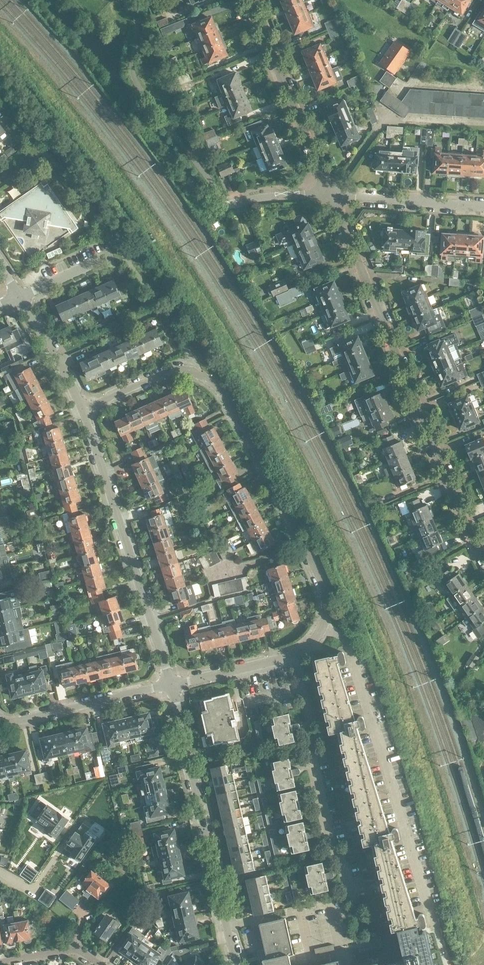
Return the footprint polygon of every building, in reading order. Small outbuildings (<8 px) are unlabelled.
[(285,9),(304,1),(304,0),(282,0),(285,9)] [(404,13),(411,3),(406,0),(402,0),(397,8),(404,13)] [(444,3),(442,7),(448,10),(450,7),(450,6),(454,0),(440,0),(444,3)] [(450,7),(456,10),(453,14),(460,17),(470,0),(454,0),(450,6),(450,7)] [(309,13),(304,1),(285,9),(290,21),(309,13)] [(404,13),(412,18),(418,8),(411,3),(404,13)] [(309,13),(290,21),(296,33),(314,26),(309,13)] [(167,17),(157,21),(159,27),(169,23),(167,17)] [(189,26),(187,27),(190,34),(196,31),(199,37),(197,38),(217,30),(211,18),(206,20),(206,17),(188,24),(189,26)] [(327,30),(338,26),(335,19),(324,23),(327,30)] [(175,30),(172,23),(160,28),(163,34),(175,30)] [(338,26),(327,30),(331,39),(341,35),(338,26)] [(454,45),(462,32),(456,28),(447,41),(454,45)] [(204,50),(225,41),(220,29),(197,38),(199,44),(202,43),(204,50)] [(462,32),(454,45),(459,49),(467,35),(462,32)] [(225,41),(204,50),(207,56),(202,59),(204,64),(227,55),(225,49),(228,48),(225,41)] [(394,73),(410,51),(396,42),(381,63),(394,73)] [(309,64),(327,57),(322,44),(303,52),(309,64)] [(327,57),(309,64),(314,77),(332,69),(327,57)] [(337,81),(332,69),(314,77),(319,89),(337,81)] [(383,76),(393,83),(396,78),(386,72),(383,76)] [(189,74),(188,73),(178,77),(181,85),(192,80),(193,80),(191,73),(189,74)] [(222,93),(241,86),(236,73),(217,81),(222,93)] [(354,86),(363,82),(360,75),(351,79),(351,80),(347,81),(350,88),(354,86)] [(390,88),(393,83),(383,76),(380,81),(390,88)] [(192,80),(181,85),(184,92),(195,88),(192,80)] [(363,82),(354,86),(356,92),(366,88),(363,82)] [(246,98),(241,86),(222,93),(227,105),(246,98)] [(415,102),(416,90),(411,89),(406,96),(413,101),(415,102)] [(385,104),(392,94),(387,91),(380,101),(385,104)] [(389,107),(396,98),(392,94),(385,104),(389,107)] [(412,107),(413,101),(406,96),(402,102),(407,105),(411,109),(412,107)] [(228,125),(232,123),(241,119),(239,115),(251,110),(246,98),(227,105),(231,114),(225,116),(228,125)] [(331,121),(351,113),(345,100),(325,108),(331,121)] [(417,114),(418,102),(415,102),(413,101),(412,107),(411,109),(408,113),(417,114)] [(402,102),(395,112),(400,115),(407,105),(402,102)] [(196,105),(191,107),(194,113),(199,111),(196,105)] [(404,118),(408,113),(411,109),(407,105),(400,115),(404,118)] [(369,114),(376,112),(373,106),(367,108),(369,114)] [(376,112),(369,114),(373,123),(379,120),(376,112)] [(337,133),(356,125),(351,113),(331,121),(332,121),(337,133)] [(344,149),(351,147),(349,142),(361,137),(358,130),(365,128),(363,122),(356,125),(337,133),(344,149)] [(257,145),(276,136),(271,124),(251,132),(257,145)] [(398,133),(398,126),(387,125),(387,137),(392,137),(392,132),(398,133)] [(207,140),(217,135),(214,128),(204,133),(207,140)] [(217,135),(207,140),(209,146),(220,142),(217,135)] [(276,136),(257,145),(262,157),(281,149),(276,138),(277,137),(276,136)] [(418,167),(419,148),(410,147),(410,152),(403,151),(402,172),(414,173),(415,166),(418,167)] [(447,173),(449,154),(441,154),(442,148),(436,148),(434,172),(447,173)] [(287,166),(281,149),(262,157),(267,169),(279,164),(281,169),(287,166)] [(389,169),(390,150),(376,149),(376,161),(375,161),(374,161),(373,161),(372,162),(372,163),(371,163),(371,164),(371,165),(371,166),(372,166),(372,167),(373,168),(374,168),(375,168),(389,169)] [(390,150),(389,169),(394,170),(395,172),(402,172),(403,151),(390,150)] [(475,156),(474,175),(483,176),(483,151),(483,154),(475,154),(475,156)] [(449,154),(447,173),(461,174),(462,153),(456,152),(456,155),(449,154)] [(468,153),(462,153),(461,174),(474,175),(475,156),(468,156),(468,153)] [(224,164),(228,174),(235,172),(230,162),(224,164)] [(222,177),(228,174),(224,164),(218,167),(222,177)] [(76,228),(46,186),(44,187),(43,185),(0,215),(3,219),(5,218),(28,222),(26,231),(33,233),(32,238),(38,240),(39,234),(45,235),(47,226),(70,230),(71,232),(76,228)] [(307,224),(303,214),(294,218),(297,224),(288,227),(289,230),(278,235),(281,243),(283,242),(286,248),(293,245),(313,237),(311,231),(313,231),(310,225),(309,225),(308,224),(307,224)] [(397,250),(398,230),(384,229),(383,229),(383,230),(382,230),(381,231),(381,232),(381,233),(381,234),(381,235),(382,235),(383,236),(384,236),(383,249),(390,250),(390,249),(397,250)] [(410,251),(411,229),(404,229),(403,231),(398,230),(397,250),(410,251)] [(424,252),(425,239),(423,239),(424,230),(411,229),(410,251),(417,251),(417,252),(424,252)] [(455,256),(457,235),(443,234),(441,258),(447,259),(448,253),(455,254),(455,256)] [(470,236),(457,235),(455,256),(461,257),(461,254),(468,255),(470,236)] [(482,261),(483,237),(470,236),(468,255),(468,257),(476,258),(476,261),(482,261)] [(298,257),(318,249),(313,237),(293,245),(298,257)] [(252,243),(257,254),(263,252),(258,240),(252,243)] [(251,257),(257,254),(252,243),(246,245),(251,257)] [(49,259),(62,253),(60,249),(47,255),(49,259)] [(318,249),(298,257),(300,262),(302,261),(305,268),(314,264),(315,267),(324,264),(318,249)] [(457,279),(452,279),(449,278),(448,286),(460,287),(461,279),(457,279)] [(284,279),(267,286),(271,296),(288,290),(284,279)] [(102,285),(109,301),(113,299),(115,301),(121,298),(121,295),(126,293),(122,282),(116,285),(114,280),(102,285)] [(319,302),(339,294),(333,280),(310,290),(313,297),(316,296),(319,302)] [(109,301),(102,285),(90,290),(98,306),(102,304),(103,306),(108,304),(109,301)] [(408,305),(428,297),(425,291),(424,292),(421,285),(403,293),(408,305)] [(302,293),(299,286),(276,295),(281,306),(293,301),(292,297),(302,293)] [(97,309),(98,306),(90,290),(79,296),(86,312),(86,311),(91,309),(93,311),(97,309)] [(344,306),(339,294),(319,302),(324,315),(344,306)] [(86,314),(86,312),(79,296),(67,301),(74,316),(79,314),(81,316),(86,314)] [(428,297),(408,305),(413,317),(433,309),(428,297)] [(74,316),(67,301),(56,306),(58,311),(52,313),(57,324),(68,319),(69,321),(74,319),(74,316)] [(326,329),(349,319),(344,306),(324,315),(321,316),(326,329)] [(471,319),(482,314),(480,306),(468,311),(471,319)] [(433,309),(413,317),(419,330),(426,327),(429,335),(445,328),(437,308),(433,309)] [(483,323),(483,320),(482,314),(471,319),(475,327),(483,323)] [(16,341),(10,326),(0,331),(0,336),(5,346),(16,341)] [(145,335),(151,350),(156,348),(158,350),(163,348),(162,345),(163,344),(156,330),(145,335)] [(335,347),(340,358),(340,359),(343,358),(366,349),(360,334),(340,343),(340,344),(335,347)] [(431,361),(458,350),(455,343),(458,342),(455,334),(428,345),(429,347),(426,348),(431,361)] [(151,353),(151,350),(145,335),(133,340),(140,355),(144,353),(146,355),(151,353)] [(306,348),(316,344),(313,338),(303,342),(306,348)] [(140,355),(133,340),(121,345),(128,360),(132,358),(134,360),(140,358),(140,355)] [(316,344),(306,348),(308,354),(318,350),(316,344)] [(128,363),(128,360),(121,345),(110,350),(117,365),(121,363),(123,365),(128,363)] [(366,349),(343,358),(346,363),(348,362),(350,369),(371,361),(366,349)] [(116,368),(117,365),(110,350),(99,355),(105,370),(109,368),(111,371),(116,368)] [(436,373),(462,363),(460,358),(461,357),(458,350),(431,361),(436,373)] [(105,373),(105,370),(99,355),(81,363),(86,375),(92,372),(93,376),(98,374),(100,376),(105,373)] [(0,365),(0,366),(3,372),(13,367),(10,360),(0,365)] [(371,361),(350,369),(351,370),(349,371),(351,376),(353,375),(356,382),(376,373),(371,361)] [(442,386),(464,376),(467,375),(462,363),(436,373),(442,386)] [(25,371),(22,365),(12,370),(12,371),(6,374),(14,390),(21,387),(36,379),(30,368),(25,371)] [(27,398),(41,390),(36,379),(21,387),(27,398)] [(41,390),(27,398),(33,409),(47,402),(41,390)] [(174,396),(180,409),(184,407),(188,415),(194,412),(191,404),(192,403),(186,390),(174,396)] [(361,415),(390,403),(385,391),(367,398),(366,395),(355,399),(361,415)] [(180,409),(174,396),(173,394),(162,399),(168,414),(180,409)] [(453,417),(472,409),(470,403),(472,402),(469,396),(450,404),(452,409),(450,410),(453,417)] [(157,419),(168,414),(162,399),(150,404),(157,419)] [(35,427),(40,426),(51,421),(48,415),(53,413),(47,402),(33,409),(39,420),(33,423),(35,427)] [(385,420),(395,416),(390,403),(361,415),(364,420),(371,417),(374,424),(376,428),(387,424),(385,420)] [(145,424),(157,419),(150,404),(138,410),(145,424)] [(331,404),(319,408),(322,414),(333,409),(331,404)] [(475,416),(472,409),(453,417),(456,424),(458,424),(460,429),(480,421),(477,415),(475,416)] [(128,417),(134,429),(145,424),(138,410),(127,415),(128,417)] [(129,431),(134,429),(128,417),(116,422),(121,435),(122,434),(126,443),(133,440),(129,431)] [(197,430),(208,424),(205,419),(194,424),(197,430)] [(47,444),(63,439),(59,427),(54,429),(52,423),(41,428),(42,432),(44,432),(47,444)] [(208,424),(197,430),(192,433),(194,438),(196,437),(199,443),(197,444),(200,449),(206,446),(220,439),(214,427),(211,429),(208,424)] [(342,434),(338,424),(329,428),(333,438),(342,434)] [(338,439),(341,448),(353,443),(350,434),(338,439)] [(11,448),(18,447),(15,435),(8,437),(11,448)] [(389,461),(406,454),(401,441),(396,443),(392,435),(381,440),(385,448),(384,448),(389,461)] [(473,458),(483,453),(483,438),(465,446),(471,459),(473,458)] [(51,456),(66,452),(63,439),(47,444),(51,456)] [(211,457),(226,450),(220,439),(206,446),(211,457)] [(175,441),(169,443),(173,451),(179,449),(175,441)] [(21,446),(18,447),(11,448),(10,448),(12,455),(23,452),(21,446)] [(134,458),(145,453),(143,447),(131,452),(134,458)] [(212,472),(213,471),(217,469),(232,461),(226,450),(211,457),(206,460),(212,472)] [(23,452),(12,455),(14,462),(24,460),(23,452)] [(54,468),(69,464),(66,452),(51,456),(54,468)] [(145,453),(134,458),(136,463),(133,465),(138,476),(153,470),(145,453)] [(483,479),(483,454),(483,453),(473,458),(482,479),(483,479)] [(406,454),(389,461),(394,473),(411,467),(406,455),(406,454)] [(232,461),(217,469),(226,485),(237,480),(234,474),(238,473),(232,461)] [(58,480),(73,476),(69,464),(54,468),(58,480)] [(144,488),(158,481),(164,479),(159,467),(153,470),(138,476),(144,488)] [(416,480),(411,467),(394,473),(400,487),(416,480)] [(23,485),(29,484),(27,473),(20,474),(23,485)] [(360,473),(355,475),(358,482),(363,480),(360,473)] [(61,492),(76,488),(73,476),(58,480),(61,492)] [(158,481),(144,488),(149,499),(154,497),(157,503),(172,497),(164,479),(158,481)] [(229,490),(223,493),(232,508),(251,498),(245,487),(242,489),(239,484),(228,489),(229,490)] [(42,488),(35,489),(37,498),(44,496),(42,488)] [(76,488),(61,492),(65,504),(64,505),(65,511),(77,508),(75,501),(80,500),(76,488)] [(184,493),(177,496),(180,502),(191,497),(189,491),(184,493)] [(373,508),(384,503),(381,496),(370,501),(373,508)] [(237,519),(257,510),(251,498),(232,508),(237,519)] [(415,525),(432,519),(432,518),(427,505),(422,507),(419,499),(408,503),(411,512),(410,512),(415,525)] [(147,519),(151,531),(166,526),(163,516),(167,514),(165,507),(151,512),(152,517),(147,519)] [(28,517),(38,515),(36,509),(27,511),(28,517)] [(72,531),(87,527),(84,514),(79,516),(77,510),(66,513),(63,514),(68,532),(72,531)] [(244,530),(248,528),(262,521),(257,510),(242,517),(238,519),(244,530)] [(38,515),(28,517),(30,524),(39,521),(38,515)] [(421,538),(437,531),(432,519),(415,525),(421,538)] [(254,539),(268,532),(262,521),(248,528),(254,539)] [(2,535),(1,531),(10,528),(8,522),(0,524),(0,545),(4,544),(2,535)] [(170,538),(174,537),(170,525),(166,526),(151,531),(155,543),(170,538)] [(76,543),(91,539),(87,527),(72,531),(76,543)] [(424,558),(438,552),(435,546),(442,543),(437,531),(421,538),(425,549),(421,550),(424,558)] [(268,532),(254,539),(249,542),(255,553),(274,543),(268,532)] [(395,542),(392,535),(386,537),(389,545),(395,542)] [(158,555),(174,550),(170,538),(155,543),(158,555)] [(79,555),(94,551),(91,539),(76,543),(79,555)] [(223,545),(228,557),(234,554),(228,543),(223,545)] [(224,559),(228,557),(223,545),(218,548),(224,559)] [(50,564),(56,562),(54,550),(47,551),(50,564)] [(162,567),(177,562),(174,550),(158,555),(162,567)] [(209,552),(215,564),(221,561),(215,550),(209,552)] [(83,568),(98,563),(94,551),(79,555),(76,556),(78,562),(81,561),(83,568)] [(204,555),(210,567),(215,564),(209,552),(204,555)] [(204,569),(210,567),(204,555),(198,558),(204,569)] [(444,559),(439,563),(442,568),(447,564),(444,559)] [(166,579),(181,574),(188,572),(184,560),(177,562),(162,567),(166,579)] [(86,580),(101,575),(98,563),(83,568),(86,580)] [(412,563),(402,569),(406,576),(417,571),(412,563)] [(273,582),(288,577),(285,565),(269,570),(273,582)] [(0,568),(0,585),(2,585),(1,580),(12,577),(10,566),(4,568),(0,568)] [(451,595),(466,585),(459,573),(454,577),(449,570),(439,576),(444,583),(451,595)] [(40,573),(41,580),(53,577),(51,571),(40,573)] [(170,591),(185,586),(181,574),(166,579),(170,591)] [(101,575),(86,580),(92,598),(102,595),(101,589),(105,587),(101,575)] [(241,578),(243,591),(250,589),(247,576),(241,578)] [(277,594),(292,589),(288,577),(273,582),(277,594)] [(235,579),(238,592),(243,591),(241,578),(235,579)] [(39,582),(40,588),(52,585),(51,579),(39,582)] [(232,593),(238,592),(235,579),(229,580),(232,593)] [(223,582),(226,594),(232,593),(229,580),(223,582)] [(220,596),(226,594),(223,582),(217,583),(220,596)] [(214,597),(220,596),(217,583),(211,584),(214,597)] [(474,596),(466,585),(451,595),(459,606),(474,596)] [(185,586),(170,591),(174,603),(177,602),(179,608),(191,604),(185,586)] [(275,608),(281,606),(293,602),(296,601),(292,589),(277,594),(279,600),(273,602),(275,608)] [(104,614),(119,609),(115,597),(104,600),(102,595),(92,598),(93,604),(100,602),(104,614)] [(12,608),(11,603),(16,601),(14,596),(0,599),(0,611),(12,608)] [(474,596),(459,606),(467,617),(481,607),(474,596)] [(293,602),(275,608),(277,613),(273,614),(275,620),(284,617),(286,624),(293,622),(294,623),(298,622),(298,620),(299,620),(293,602)] [(467,617),(474,628),(472,629),(477,637),(483,632),(483,628),(481,624),(483,622),(483,611),(481,607),(467,617)] [(15,620),(12,608),(0,611),(0,623),(15,620)] [(194,614),(192,608),(180,612),(182,618),(194,614)] [(120,629),(118,623),(123,622),(119,609),(104,614),(99,615),(103,628),(107,627),(108,632),(120,629)] [(431,625),(436,621),(431,614),(426,617),(431,625)] [(252,638),(257,637),(264,635),(264,633),(261,619),(259,615),(247,617),(248,622),(252,638)] [(261,619),(264,633),(270,631),(267,618),(261,619)] [(18,631),(22,629),(20,619),(15,620),(0,623),(0,635),(18,631)] [(436,621),(431,625),(436,631),(441,628),(436,621)] [(239,641),(252,638),(248,622),(236,625),(239,641)] [(215,646),(216,646),(227,644),(224,628),(223,623),(210,626),(211,631),(215,646)] [(202,646),(199,633),(198,628),(197,624),(184,627),(186,636),(185,636),(188,650),(202,647),(202,646)] [(211,631),(210,626),(210,625),(198,628),(199,633),(202,646),(202,647),(202,649),(215,646),(211,631)] [(227,644),(239,641),(236,625),(224,628),(227,644)] [(117,638),(123,636),(121,630),(109,633),(111,640),(113,639),(117,638)] [(18,631),(0,635),(0,641),(1,647),(17,643),(18,647),(26,645),(25,641),(24,635),(19,636),(18,631)] [(65,632),(56,634),(58,641),(67,639),(65,632)] [(52,644),(46,645),(48,658),(55,656),(52,644)] [(122,656),(126,672),(138,669),(136,660),(140,659),(137,644),(133,645),(135,653),(122,656)] [(108,654),(113,675),(126,672),(122,656),(121,651),(108,654)] [(101,678),(113,675),(108,654),(96,657),(97,662),(101,678)] [(472,654),(463,669),(469,673),(470,671),(472,672),(474,669),(473,668),(479,658),(472,654)] [(5,663),(14,661),(13,655),(4,657),(5,663)] [(397,930),(409,928),(389,840),(381,841),(355,727),(347,729),(330,656),(313,660),(318,683),(316,684),(316,687),(319,687),(321,697),(319,697),(320,701),(322,701),(324,710),(322,711),(323,714),(325,714),(327,724),(325,724),(325,728),(328,727),(329,735),(338,733),(343,755),(341,755),(342,759),(344,759),(346,768),(344,769),(345,773),(347,772),(349,782),(347,782),(348,786),(350,786),(352,795),(350,796),(351,800),(353,799),(355,809),(353,809),(354,813),(356,813),(358,822),(356,823),(357,826),(359,826),(361,836),(359,836),(360,840),(362,840),(364,847),(372,845),(377,867),(392,932),(397,930)] [(72,662),(56,665),(58,674),(61,673),(64,687),(77,683),(73,668),(72,662)] [(85,665),(89,681),(101,678),(97,662),(85,665)] [(73,668),(77,683),(89,681),(85,665),(73,668)] [(38,672),(31,674),(36,692),(47,689),(44,676),(48,675),(46,666),(37,668),(38,672)] [(36,692),(31,674),(30,670),(26,671),(19,672),(20,676),(24,695),(36,692)] [(11,687),(13,697),(24,695),(20,676),(19,672),(2,676),(5,688),(11,687)] [(234,712),(233,708),(229,693),(211,697),(212,698),(197,702),(199,713),(202,712),(204,719),(201,720),(203,729),(206,728),(207,735),(204,736),(207,747),(222,744),(222,745),(240,741),(237,725),(236,721),(240,720),(238,712),(234,712)] [(137,716),(142,734),(143,740),(161,736),(156,716),(150,717),(149,714),(147,713),(137,716)] [(288,723),(291,722),(289,714),(271,718),(277,745),(295,741),(293,733),(290,733),(288,723)] [(136,736),(142,734),(137,716),(127,718),(132,741),(137,739),(136,736)] [(127,742),(132,741),(127,718),(116,721),(120,739),(126,738),(127,742)] [(114,741),(120,739),(116,721),(104,724),(109,746),(115,745),(114,741)] [(87,728),(75,731),(80,753),(96,749),(92,732),(88,733),(87,728)] [(73,751),(79,749),(75,731),(64,733),(69,755),(74,754),(73,751)] [(64,756),(69,755),(64,733),(53,736),(57,754),(63,753),(64,756)] [(51,756),(57,754),(53,736),(42,739),(47,760),(52,759),(51,756)] [(108,748),(101,750),(104,761),(111,760),(110,755),(111,754),(110,751),(109,751),(108,748)] [(148,758),(159,756),(157,750),(147,752),(148,758)] [(228,758),(226,750),(214,753),(216,760),(228,758)] [(14,754),(19,772),(26,771),(26,774),(31,772),(26,751),(14,754)] [(20,778),(19,772),(14,754),(4,756),(9,778),(10,781),(20,778)] [(9,778),(4,756),(0,757),(0,777),(3,776),(4,779),(9,778)] [(100,756),(94,757),(96,769),(103,767),(100,756)] [(289,768),(291,767),(289,758),(271,762),(277,790),(295,786),(294,778),(291,778),(289,768)] [(153,764),(137,768),(139,778),(143,777),(144,783),(162,779),(160,768),(154,769),(153,764)] [(213,777),(233,773),(231,764),(211,768),(213,777)] [(127,765),(118,768),(120,778),(126,777),(125,773),(129,772),(127,765)] [(41,773),(43,783),(49,782),(47,772),(41,773)] [(37,785),(43,783),(41,773),(34,775),(37,785)] [(233,773),(213,777),(215,786),(235,782),(233,773)] [(143,795),(165,790),(162,779),(144,783),(146,790),(142,790),(143,795)] [(237,791),(235,782),(215,786),(217,795),(237,791)] [(149,805),(167,801),(165,790),(143,795),(144,800),(148,800),(149,805)] [(296,790),(278,794),(279,799),(285,822),(302,818),(300,809),(298,810),(295,799),(298,799),(296,790)] [(237,791),(217,795),(219,804),(239,799),(237,791)] [(239,799),(219,804),(221,813),(241,808),(239,799)] [(58,812),(40,800),(30,815),(37,820),(36,822),(46,829),(47,830),(47,831),(47,834),(51,837),(54,836),(55,836),(56,836),(69,820),(58,812)] [(167,801),(149,805),(150,812),(147,812),(148,818),(170,813),(167,801)] [(242,817),(241,808),(221,813),(223,821),(242,817)] [(242,817),(223,821),(225,830),(244,826),(242,817)] [(130,831),(140,829),(138,821),(128,823),(130,831)] [(83,822),(68,843),(74,847),(70,853),(80,860),(97,835),(88,829),(90,827),(83,822)] [(305,830),(303,822),(285,826),(292,854),(310,850),(308,841),(305,841),(303,831),(305,830)] [(246,835),(244,826),(225,830),(227,839),(246,835)] [(167,828),(152,832),(154,840),(157,840),(158,846),(177,842),(174,831),(168,832),(167,828)] [(140,829),(130,831),(132,838),(141,836),(140,829)] [(248,843),(246,835),(227,839),(229,848),(248,843)] [(177,842),(158,846),(160,853),(157,853),(158,858),(179,853),(177,842)] [(16,847),(0,843),(0,850),(14,853),(16,847)] [(250,852),(248,843),(229,848),(231,857),(250,852)] [(250,852),(231,857),(232,865),(252,861),(250,852)] [(179,853),(158,858),(159,863),(162,862),(163,868),(182,864),(179,853)] [(254,870),(252,861),(232,865),(235,875),(254,870)] [(322,871),(325,871),(323,862),(305,866),(311,894),(329,890),(327,882),(325,882),(322,871)] [(182,864),(163,868),(165,874),(161,875),(163,880),(184,875),(182,864)] [(107,894),(111,888),(111,885),(93,871),(87,878),(84,876),(81,881),(88,886),(83,892),(91,898),(93,895),(100,900),(105,892),(107,894)] [(248,889),(268,884),(266,875),(246,880),(248,889)] [(143,886),(144,893),(156,891),(154,884),(143,886)] [(270,893),(268,884),(248,889),(250,898),(270,893)] [(38,899),(48,906),(55,895),(45,888),(38,899)] [(79,901),(66,891),(59,899),(72,910),(79,901)] [(158,898),(156,891),(144,893),(146,901),(158,898)] [(172,908),(191,904),(188,892),(166,897),(168,902),(171,901),(172,908)] [(272,902),(270,893),(250,898),(252,906),(272,902)] [(272,902),(252,906),(254,916),(274,911),(272,902)] [(191,904),(172,908),(174,914),(171,914),(172,919),(193,915),(191,904)] [(2,931),(5,930),(7,942),(8,942),(9,944),(10,945),(14,945),(15,943),(15,940),(19,940),(16,922),(5,924),(1,905),(0,905),(0,920),(2,931)] [(141,910),(138,916),(143,919),(147,914),(141,910)] [(193,915),(172,919),(173,924),(176,923),(177,930),(196,925),(193,915)] [(106,940),(116,927),(118,924),(106,916),(104,919),(95,932),(106,940)] [(289,955),(293,954),(285,918),(259,924),(267,959),(262,960),(263,964),(291,964),(289,955)] [(28,920),(16,922),(19,940),(24,939),(25,941),(26,942),(30,942),(31,940),(31,938),(32,938),(31,934),(35,933),(36,932),(35,925),(33,924),(29,924),(28,920)] [(196,925),(177,930),(179,936),(175,936),(177,942),(198,937),(196,925)] [(397,930),(404,960),(382,964),(432,964),(425,932),(419,933),(417,926),(409,928),(397,930)] [(131,957),(141,941),(136,938),(138,935),(134,932),(121,951),(131,957)] [(140,964),(153,945),(149,942),(147,945),(141,941),(131,957),(140,964)] [(140,964),(142,964),(153,964),(159,956),(166,961),(173,951),(170,947),(169,945),(166,950),(160,946),(156,952),(151,948),(153,945),(140,964)] [(173,951),(176,956),(191,953),(189,948),(178,950),(173,951)] [(176,956),(173,951),(166,961),(167,962),(166,964),(168,964),(182,964),(176,956)] [(202,964),(197,956),(183,964),(201,964),(202,964)]
